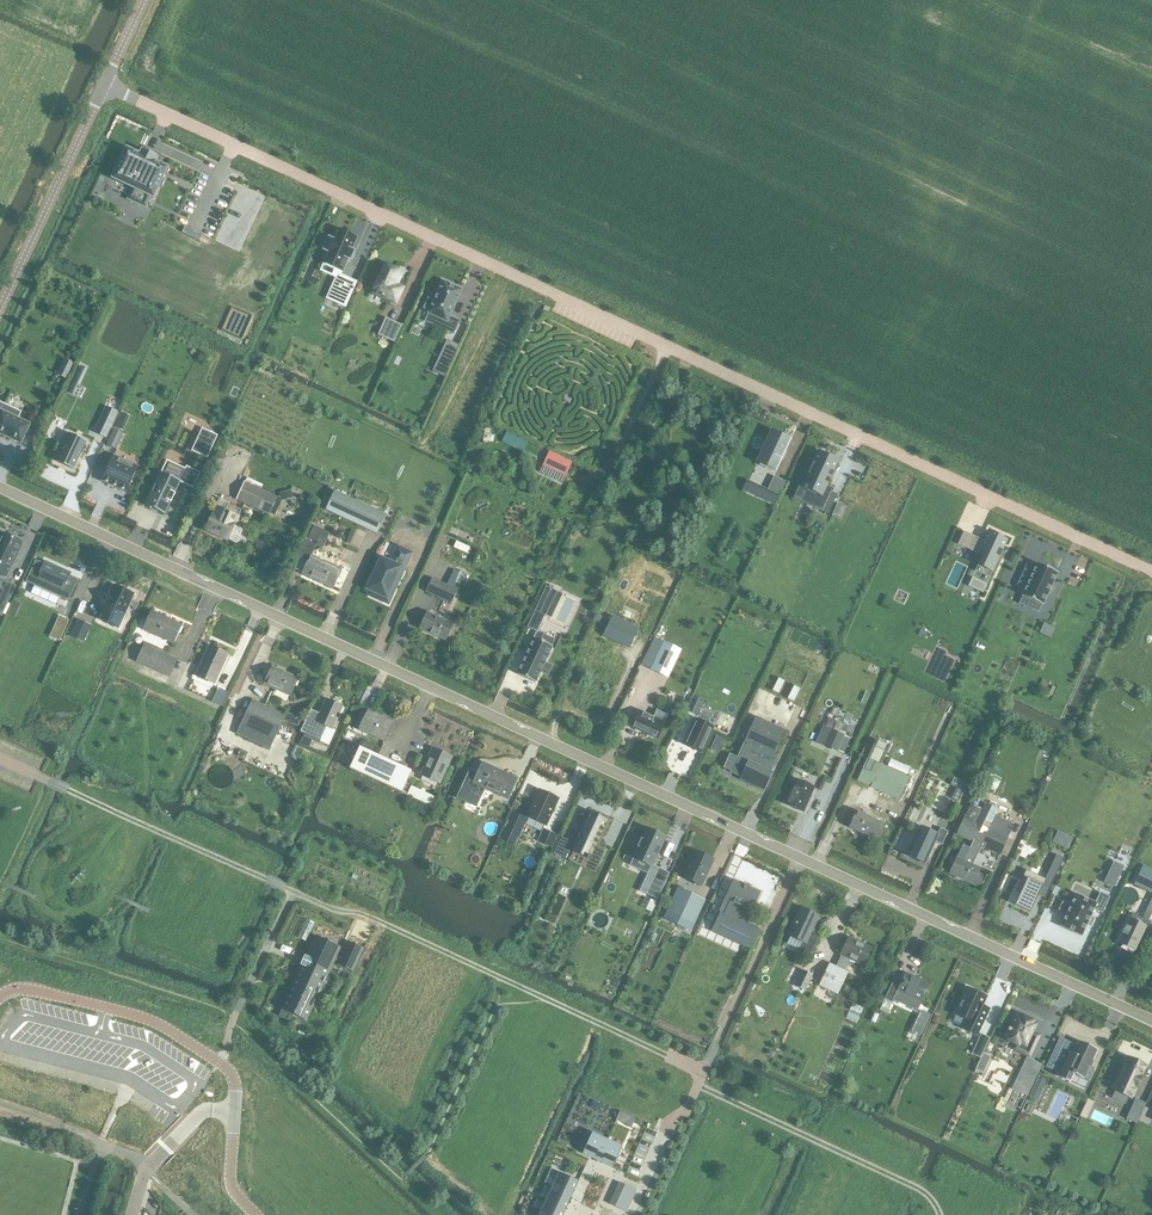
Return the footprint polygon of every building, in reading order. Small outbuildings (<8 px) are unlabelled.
[(127,148),(112,178),(133,188),(128,199),(146,207),(151,196),(154,198),(168,167),(154,161),(156,157),(142,150),(140,154),(127,148)] [(352,250),(357,238),(338,229),(333,240),(329,238),(324,250),(328,252),(323,262),(342,271),(348,258),(350,259),(354,251),(352,250)] [(396,285),(400,277),(395,275),(397,271),(387,266),(381,278),(380,278),(374,290),(384,294),(382,297),(396,303),(402,287),(396,285)] [(340,275),(329,299),(347,307),(357,283),(340,275)] [(429,311),(428,313),(446,321),(443,329),(454,334),(460,321),(450,316),(462,289),(443,281),(434,301),(429,299),(424,308),(429,311)] [(386,318),(378,335),(395,343),(403,325),(386,318)] [(448,340),(433,371),(445,376),(459,345),(448,340)] [(72,364),(65,360),(62,367),(69,371),(72,364)] [(2,411),(5,404),(0,402),(0,433),(21,443),(30,424),(2,411)] [(112,412),(101,438),(105,439),(116,414),(112,412)] [(119,422),(116,427),(122,430),(125,425),(119,422)] [(204,429),(194,450),(208,457),(218,436),(204,429)] [(114,430),(107,445),(116,449),(123,434),(114,430)] [(763,450),(758,462),(775,470),(790,439),(773,431),(767,443),(766,442),(762,450),(763,450)] [(507,432),(502,442),(523,452),(528,442),(507,432)] [(69,433),(56,461),(73,469),(87,441),(69,433)] [(805,474),(800,485),(812,490),(809,496),(818,500),(814,508),(822,511),(833,488),(826,485),(837,461),(819,452),(808,475),(805,474)] [(139,465),(115,454),(103,480),(127,491),(139,465)] [(566,475),(572,462),(555,454),(549,468),(566,475)] [(166,461),(145,505),(165,514),(170,502),(171,502),(175,493),(180,482),(193,488),(200,473),(186,466),(185,469),(166,461)] [(768,491),(778,496),(785,482),(774,477),(768,491)] [(278,497),(245,481),(237,499),(270,514),(270,513),(272,510),(278,497)] [(747,481),(743,489),(775,503),(778,496),(768,491),(747,481)] [(291,491),(280,494),(282,501),(293,498),(291,491)] [(386,515),(334,491),(325,510),(377,534),(386,515)] [(838,503),(832,516),(841,520),(847,507),(838,503)] [(226,510),(217,505),(206,528),(228,538),(242,509),(229,504),(226,510)] [(323,530),(315,527),(309,538),(318,542),(323,530)] [(971,550),(983,556),(978,565),(993,572),(1008,539),(988,530),(984,540),(977,537),(971,550)] [(22,542),(3,534),(0,540),(0,574),(6,577),(22,542)] [(341,569),(312,555),(318,543),(306,538),(298,556),(309,561),(303,572),(333,586),(341,569)] [(404,570),(411,553),(398,547),(390,563),(381,558),(377,567),(375,566),(370,577),(373,578),(367,589),(386,598),(400,568),(404,570)] [(39,577),(63,589),(60,595),(69,599),(79,578),(71,574),(71,572),(47,561),(44,560),(41,561),(39,565),(40,569),(43,570),(39,577)] [(1025,588),(1021,595),(1022,596),(1019,603),(1029,608),(1033,601),(1042,605),(1057,573),(1036,563),(1034,569),(1026,566),(1017,585),(1025,588)] [(972,577),(969,586),(982,592),(986,584),(972,577)] [(461,584),(450,578),(447,585),(432,578),(426,591),(452,603),(461,584)] [(0,586),(0,614),(2,615),(16,586),(3,579),(0,586)] [(134,594),(115,585),(110,594),(106,603),(99,619),(119,628),(134,594)] [(15,601),(9,613),(16,617),(22,604),(15,601)] [(145,628),(174,641),(182,624),(153,610),(145,628)] [(537,631),(545,614),(536,610),(528,627),(537,631)] [(420,628),(446,640),(453,625),(428,612),(420,628)] [(60,616),(50,637),(60,641),(70,621),(60,616)] [(611,617),(603,634),(630,647),(638,630),(611,617)] [(79,619),(71,636),(84,642),(92,625),(79,619)] [(545,662),(552,646),(534,638),(517,674),(535,683),(540,672),(548,676),(552,666),(545,662)] [(651,669),(668,677),(681,650),(664,642),(651,669)] [(138,660),(170,675),(178,658),(146,643),(138,660)] [(197,674),(215,683),(229,654),(211,645),(197,674)] [(265,683),(291,695),(299,677),(273,666),(265,683)] [(221,704),(228,689),(220,685),(213,701),(221,704)] [(699,698),(692,713),(698,716),(705,701),(699,698)] [(333,728),(343,706),(327,699),(319,715),(310,711),(301,731),(321,740),(326,730),(323,729),(325,725),(333,728)] [(283,719),(285,715),(253,700),(237,734),(270,749),(283,719)] [(833,708),(830,715),(837,718),(841,711),(833,708)] [(639,712),(632,727),(657,738),(668,715),(656,710),(652,718),(639,712)] [(392,725),(377,718),(378,716),(369,711),(361,729),(385,741),(392,725)] [(285,715),(283,719),(300,727),(304,717),(295,712),(294,716),(287,712),(286,714),(285,715)] [(847,713),(844,721),(851,724),(854,717),(847,713)] [(745,743),(732,772),(742,776),(741,778),(764,788),(771,773),(769,772),(776,757),(773,756),(784,731),(756,718),(745,743)] [(829,718),(825,726),(833,729),(836,721),(829,718)] [(701,752),(713,727),(697,719),(685,745),(701,752)] [(837,722),(835,728),(842,731),(845,725),(837,722)] [(848,726),(846,732),(852,735),(855,729),(848,726)] [(837,751),(844,736),(831,730),(824,745),(837,751)] [(303,737),(301,743),(307,746),(309,740),(303,737)] [(711,749),(719,752),(724,740),(717,737),(711,749)] [(856,780),(898,799),(908,776),(880,764),(889,745),(874,739),(856,780)] [(366,742),(363,748),(375,754),(378,747),(366,742)] [(359,746),(349,768),(402,792),(412,771),(375,754),(363,748),(359,746)] [(421,775),(440,784),(452,757),(436,750),(432,759),(429,758),(421,775)] [(486,785),(509,796),(517,779),(483,764),(474,783),(485,788),(486,785)] [(804,812),(814,788),(795,779),(784,804),(804,812)] [(412,786),(408,795),(433,806),(437,798),(412,786)] [(529,818),(526,824),(541,831),(544,825),(546,826),(558,799),(540,790),(527,817),(529,818)] [(954,793),(951,799),(958,802),(961,796),(954,793)] [(482,807),(466,799),(462,808),(478,815),(482,807)] [(971,805),(957,834),(972,841),(981,845),(1000,854),(1014,825),(971,805)] [(849,827),(877,840),(885,824),(856,811),(849,827)] [(513,812),(500,839),(514,846),(527,819),(513,812)] [(575,851),(599,862),(600,860),(605,850),(594,845),(606,820),(590,813),(586,822),(584,821),(578,833),(581,834),(573,850),(574,851),(575,851)] [(925,863),(935,841),(942,845),(948,832),(940,828),(937,835),(920,827),(907,855),(925,863)] [(545,829),(540,840),(552,845),(557,834),(545,829)] [(660,847),(665,838),(647,829),(642,839),(641,838),(637,847),(638,847),(633,857),(652,866),(656,856),(657,856),(661,848),(660,847)] [(1058,831),(1053,842),(1068,849),(1073,838),(1058,831)] [(972,864),(981,845),(972,841),(970,847),(963,844),(957,857),(949,873),(979,887),(984,875),(979,873),(981,868),(972,864)] [(559,844),(554,853),(565,858),(568,853),(573,856),(575,851),(574,851),(573,850),(559,844)] [(684,879),(702,887),(714,861),(697,853),(695,856),(693,856),(691,860),(692,862),(684,879)] [(1064,858),(1056,855),(1047,874),(1055,878),(1064,858)] [(1151,891),(1151,867),(1143,863),(1134,882),(1151,891)] [(657,899),(670,873),(658,868),(646,894),(657,899)] [(1045,879),(1030,872),(1024,884),(1020,882),(1016,890),(1021,892),(1015,905),(1030,912),(1045,879)] [(1108,876),(1105,882),(1114,886),(1117,880),(1108,876)] [(734,880),(719,911),(721,911),(746,923),(760,892),(734,880)] [(679,889),(668,911),(685,919),(695,897),(679,889)] [(1063,902),(1058,911),(1066,915),(1060,926),(1081,936),(1088,922),(1087,922),(1088,922),(1089,917),(1090,917),(1094,909),(1102,912),(1109,897),(1100,893),(1095,903),(1075,894),(1071,904),(1070,905),(1063,902)] [(646,897),(641,907),(651,912),(656,902),(646,897)] [(811,932),(818,916),(801,908),(788,935),(805,943),(801,950),(810,954),(819,935),(811,932)] [(721,911),(711,931),(712,931),(716,924),(746,938),(742,945),(751,949),(760,929),(746,923),(721,911)] [(1117,942),(1134,950),(1145,926),(1129,918),(1117,942)] [(307,920),(299,938),(307,942),(316,924),(307,920)] [(306,1019),(339,948),(316,937),(307,956),(305,955),(301,965),(303,966),(293,986),(296,987),(285,1009),(306,1019)] [(841,955),(836,966),(845,970),(850,959),(863,965),(871,947),(849,937),(840,955),(841,955)] [(355,965),(362,949),(349,942),(342,959),(355,965)] [(848,972),(845,970),(836,966),(830,963),(819,986),(838,995),(848,972)] [(803,971),(796,986),(806,990),(813,975),(803,971)] [(885,999),(879,1011),(887,1014),(892,1002),(893,1002),(894,999),(917,1010),(921,1001),(930,984),(906,973),(900,986),(893,982),(885,999)] [(967,988),(955,1015),(966,1020),(962,1029),(977,1036),(988,1012),(982,1009),(983,1007),(982,1006),(986,996),(967,988)] [(921,1011),(912,1031),(921,1035),(930,1015),(921,1011)] [(1014,1049),(1029,1056),(1038,1036),(1031,1033),(1035,1025),(1032,1023),(1033,1021),(1022,1016),(1021,1018),(1016,1016),(1009,1029),(1009,1028),(1008,1030),(1009,1031),(1006,1036),(1009,1037),(1008,1040),(1017,1044),(1014,1049)] [(981,1034),(972,1053),(980,1057),(989,1038),(981,1034)] [(1054,1049),(1046,1067),(1059,1073),(1070,1078),(1072,1074),(1088,1081),(1094,1068),(1089,1066),(1096,1051),(1091,1048),(1090,1051),(1077,1046),(1073,1055),(1067,1053),(1066,1055),(1054,1049)] [(983,1054),(976,1068),(983,1071),(990,1057),(983,1054)] [(1021,1111),(1042,1062),(1025,1055),(1004,1103),(1021,1111)] [(1119,1078),(1114,1089),(1131,1097),(1136,1086),(1137,1087),(1142,1078),(1140,1077),(1146,1066),(1141,1064),(1142,1063),(1133,1059),(1132,1060),(1128,1058),(1123,1069),(1119,1067),(1115,1076),(1119,1078)] [(1039,1076),(1030,1095),(1039,1099),(1048,1080),(1039,1076)] [(1087,1099),(1085,1105),(1091,1108),(1094,1102),(1087,1099)] [(1136,1099),(1127,1118),(1136,1123),(1145,1104),(1136,1099)] [(594,1101),(591,1107),(606,1114),(609,1108),(594,1101)] [(621,1111),(617,1120),(626,1125),(630,1116),(621,1111)] [(592,1132),(582,1154),(597,1161),(607,1139),(592,1132)] [(607,1139),(597,1161),(612,1168),(622,1146),(607,1139)] [(559,1172),(552,1187),(572,1196),(579,1181),(559,1172)] [(620,1182),(616,1189),(633,1197),(636,1190),(620,1182)] [(552,1187),(545,1201),(565,1211),(568,1203),(570,1204),(572,1199),(571,1198),(572,1196),(552,1187)] [(613,1197),(609,1204),(626,1212),(629,1205),(613,1197)] [(539,1214),(563,1214),(565,1211),(545,1201),(539,1214)]
